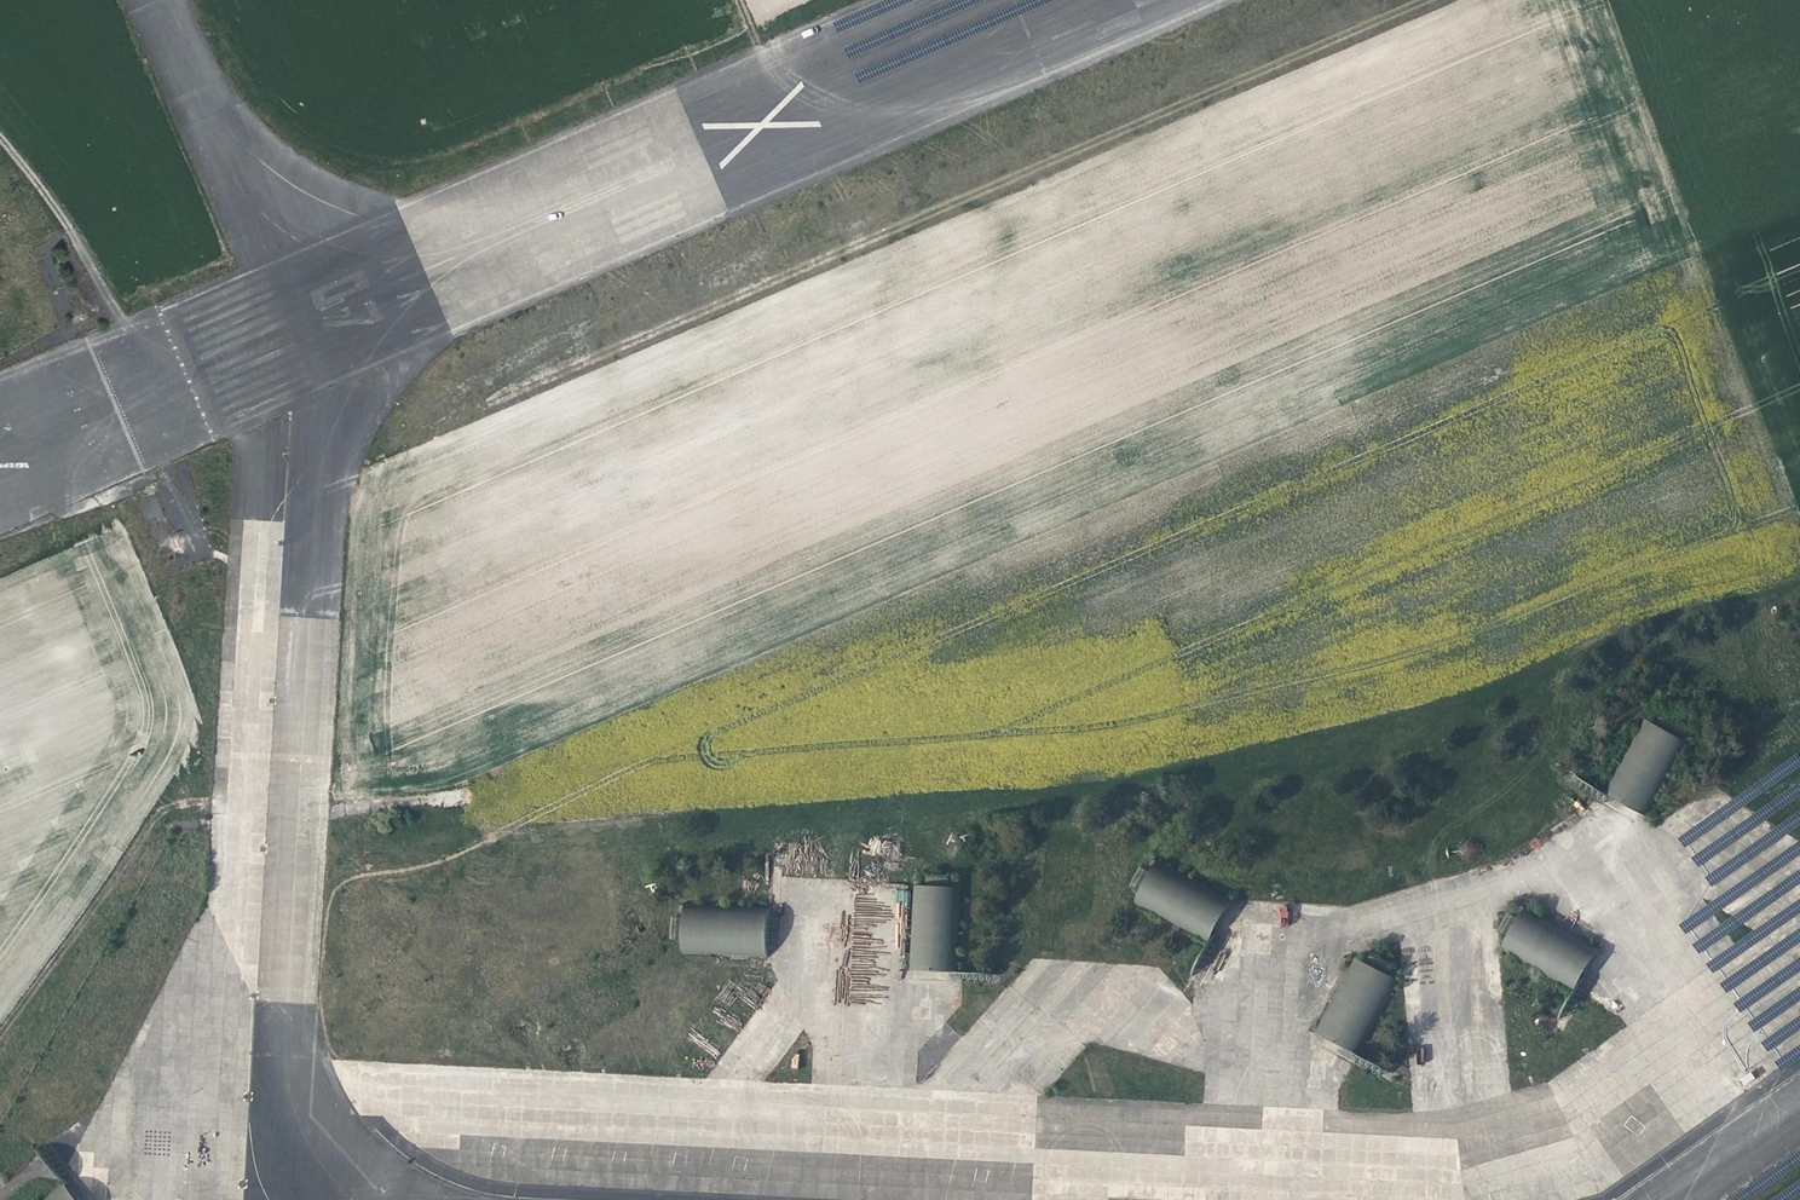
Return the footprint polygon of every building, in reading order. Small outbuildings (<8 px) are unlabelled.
[(1643,720),(1602,795),(1642,816),(1682,742),(1643,720)] [(1132,902),(1207,941),(1228,901),(1153,862),(1132,902)] [(912,884),(909,969),(956,972),(960,886),(912,884)] [(1498,948),(1571,990),(1594,951),(1521,909),(1498,948)] [(767,956),(768,911),(682,910),(682,955),(767,956)] [(1355,959),(1315,1033),(1355,1054),(1395,980),(1355,959)] [(1752,1072),(1741,1079),(1746,1086),(1757,1079),(1752,1072)] [(64,1182),(44,1199),(81,1199),(64,1182)]
